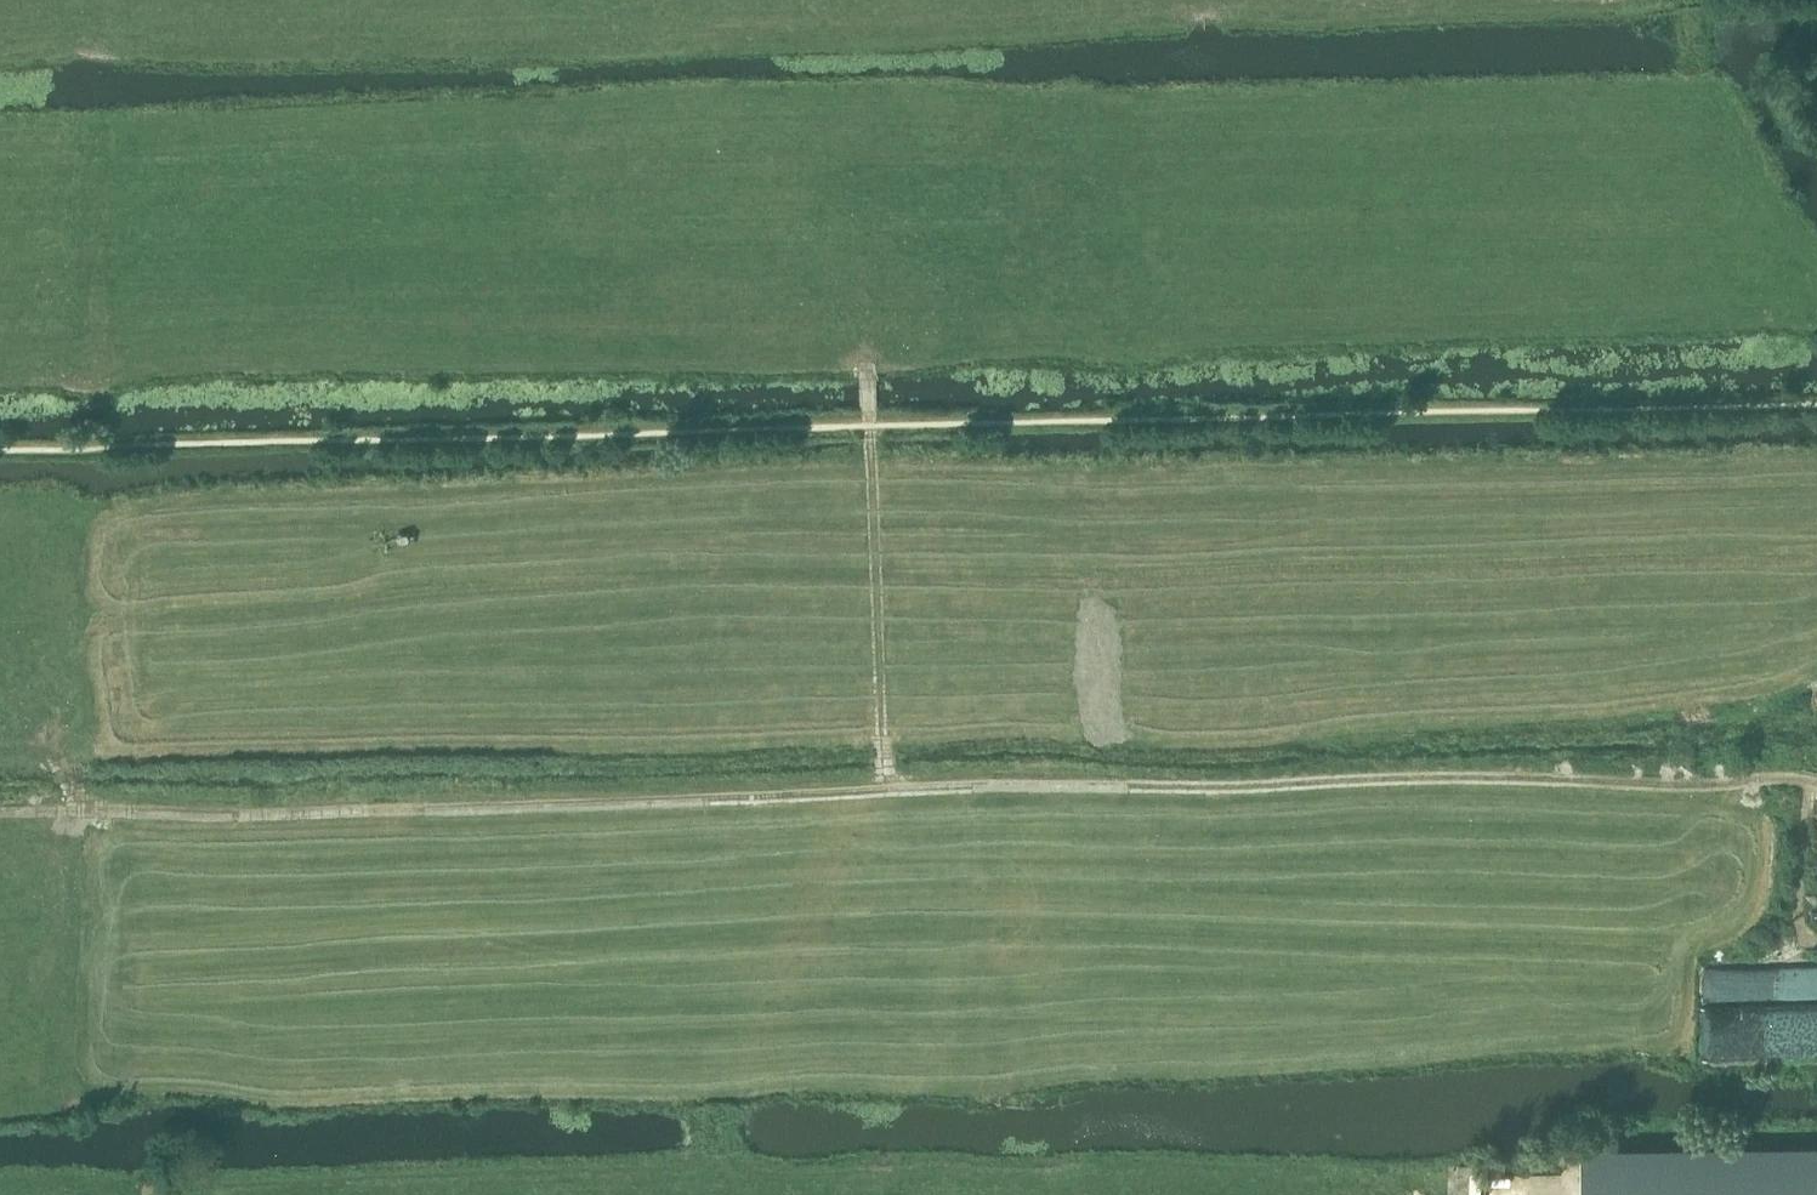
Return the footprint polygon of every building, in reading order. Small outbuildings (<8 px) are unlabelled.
[(1582,1154),(1582,1194),(1816,1194),(1816,1152),(1582,1154)]
